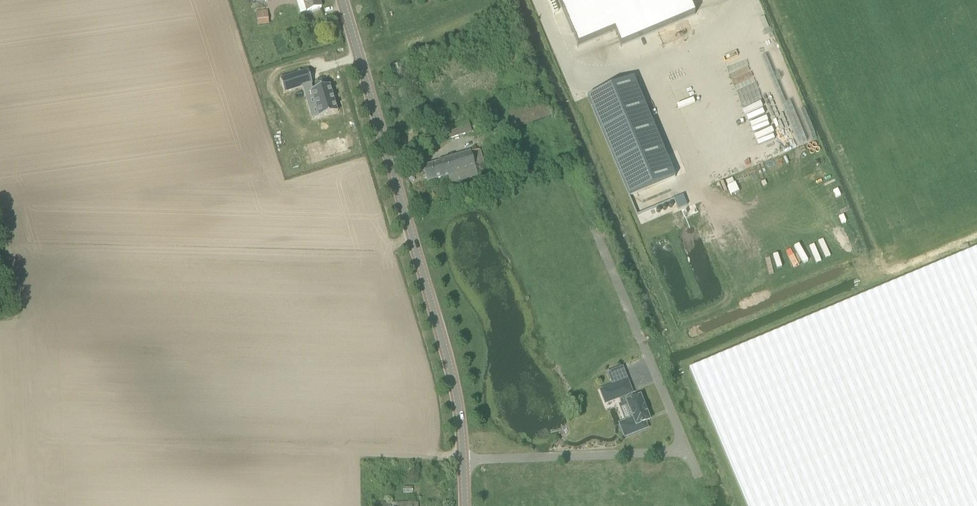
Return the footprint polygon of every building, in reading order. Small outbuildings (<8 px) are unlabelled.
[(320,0),(303,0),(307,12),(322,8),(320,0)] [(578,47),(615,31),(621,46),(696,15),(689,0),(558,0),(578,47)] [(269,24),(268,10),(256,12),(258,26),(269,24)] [(306,100),(314,98),(320,117),(338,112),(338,111),(330,86),(330,85),(313,90),(312,84),(313,84),(309,71),(308,71),(281,79),(285,93),(285,92),(303,87),(306,100)] [(676,177),(634,78),(588,97),(630,196),(676,177)] [(465,135),(461,122),(444,127),(448,140),(465,135)] [(449,177),(451,184),(478,176),(487,173),(480,150),(471,152),(438,162),(439,163),(423,168),(427,182),(443,178),(449,177)] [(683,196),(674,200),(678,209),(688,205),(683,196)] [(642,224),(677,209),(673,199),(638,214),(642,224)] [(690,371),(747,505),(976,505),(976,250),(690,371)] [(625,437),(647,428),(645,423),(648,421),(646,418),(649,417),(641,396),(634,399),(632,393),(627,381),(601,391),(606,403),(622,397),(625,403),(627,402),(634,419),(620,424),(625,437)]
